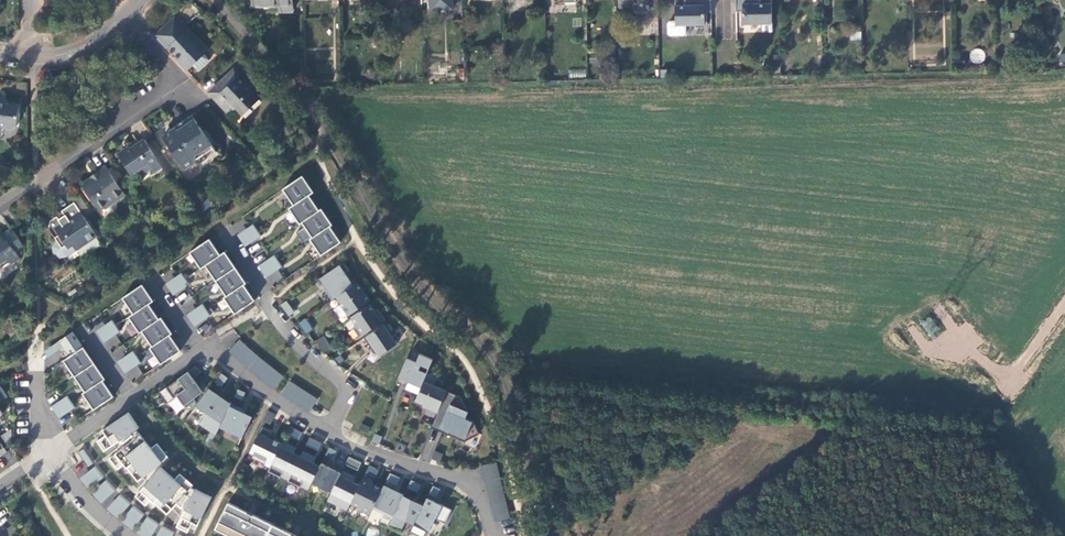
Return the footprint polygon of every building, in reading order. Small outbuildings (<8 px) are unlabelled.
[(291,0),(252,0),(252,7),(278,6),(279,13),(290,13),(291,0)] [(430,9),(452,8),(451,0),(429,0),(430,9)] [(674,22),(668,21),(665,24),(666,34),(668,36),(680,36),(683,33),(683,25),(692,25),(695,27),(703,27),(706,24),(706,16),(703,13),(703,12),(703,7),(709,7),(709,0),(674,0),(674,22)] [(735,6),(742,6),(742,11),(742,23),(762,23),(762,31),(771,31),(771,0),(735,0),(735,6)] [(175,17),(154,36),(167,50),(169,48),(162,40),(179,25),(186,31),(187,30),(175,17)] [(208,51),(187,30),(186,31),(179,25),(162,40),(169,48),(179,58),(179,62),(187,71),(193,66),(198,71),(209,61),(204,55),(208,51)] [(216,98),(230,113),(240,104),(248,112),(260,101),(232,72),(221,82),(226,88),(216,98)] [(211,92),(216,98),(226,88),(221,82),(211,92)] [(1,131),(10,132),(16,128),(19,106),(0,103),(0,129),(1,131)] [(230,113),(228,115),(236,123),(248,112),(240,104),(230,113)] [(185,170),(196,163),(197,156),(206,157),(215,150),(194,118),(183,125),(185,126),(178,131),(176,128),(172,131),(173,132),(164,138),(185,170)] [(136,144),(130,147),(132,150),(128,153),(126,151),(119,155),(132,176),(140,171),(142,174),(152,168),(151,165),(159,160),(168,174),(175,170),(155,141),(149,146),(146,141),(137,145),(136,144)] [(197,156),(196,163),(198,166),(207,159),(206,157),(197,156)] [(125,194),(118,184),(109,169),(105,165),(96,171),(99,174),(92,179),(91,178),(84,182),(83,188),(97,208),(104,209),(125,194)] [(118,184),(124,180),(115,166),(109,169),(118,184)] [(313,192),(302,176),(283,190),(294,206),(308,196),(313,192)] [(84,219),(91,214),(79,196),(73,200),(74,202),(60,211),(63,215),(56,219),(55,217),(46,223),(45,225),(48,228),(47,229),(54,239),(50,249),(52,255),(58,259),(67,257),(96,237),(84,219)] [(302,223),(319,211),(308,196),(294,206),(289,209),(300,224),(302,223)] [(302,223),(312,238),(329,227),(331,225),(321,210),(319,211),(302,223)] [(249,228),(257,239),(261,237),(253,225),(249,228)] [(310,240),(322,256),(341,243),(329,227),(312,238),(310,240)] [(257,239),(249,228),(237,236),(245,247),(257,239)] [(3,238),(13,230),(11,229),(1,235),(3,238)] [(13,230),(3,238),(1,235),(0,236),(0,270),(10,264),(13,264),(19,260),(18,258),(24,253),(21,244),(21,243),(13,230)] [(209,239),(190,253),(201,269),(205,266),(220,256),(209,239)] [(205,266),(216,281),(235,268),(225,253),(220,256),(205,266)] [(270,259),(278,270),(282,268),(274,256),(270,259)] [(278,270),(270,259),(258,266),(266,278),(278,270)] [(337,297),(353,286),(344,274),(349,271),(343,263),(320,278),(325,286),(323,288),(332,301),(337,297)] [(216,281),(227,297),(243,285),(246,283),(235,268),(216,281)] [(181,274),(177,277),(185,288),(189,285),(181,274)] [(173,296),(185,288),(177,277),(165,284),(173,296)] [(353,286),(337,297),(341,303),(340,304),(348,316),(370,301),(357,284),(353,286)] [(122,298),(134,314),(149,304),(153,301),(142,285),(122,298)] [(224,298),(235,315),(255,301),(243,285),(227,297),(224,298)] [(280,305),(288,317),(294,313),(286,302),(280,305)] [(142,331),(159,320),(149,304),(134,314),(129,317),(140,333),(142,331)] [(202,304),(198,307),(206,319),(210,316),(202,304)] [(353,329),(359,338),(385,320),(377,309),(374,311),(370,305),(350,318),(356,327),(353,329)] [(194,327),(206,319),(198,307),(186,315),(194,327)] [(142,331),(152,347),(170,335),(172,334),(161,318),(159,320),(142,331)] [(298,324),(305,335),(312,331),(304,320),(298,324)] [(112,321),(107,324),(115,335),(120,332),(112,321)] [(104,343),(115,335),(107,324),(96,331),(104,343)] [(386,324),(364,338),(370,348),(374,348),(379,356),(397,344),(389,334),(392,332),(386,324)] [(162,365),(181,352),(170,335),(152,347),(150,348),(162,365)] [(317,341),(324,352),(331,348),(323,336),(317,341)] [(56,344),(60,350),(64,347),(60,341),(56,344)] [(230,350),(237,356),(244,347),(237,342),(230,350)] [(237,356),(243,361),(250,353),(244,347),(237,356)] [(105,380),(83,348),(64,361),(85,392),(83,394),(94,411),(114,398),(103,381),(105,380)] [(133,352),(128,355),(137,366),(141,363),(133,352)] [(243,361),(249,367),(257,358),(250,353),(243,361)] [(407,382),(421,388),(427,373),(433,360),(418,354),(415,362),(407,359),(396,383),(405,387),(407,382)] [(125,374),(137,366),(128,355),(117,363),(125,374)] [(340,355),(333,359),(338,366),(344,361),(340,355)] [(249,367),(256,372),(263,363),(257,358),(249,367)] [(256,372),(262,377),(270,369),(263,363),(256,372)] [(196,366),(165,388),(173,398),(177,395),(186,408),(196,401),(194,398),(203,391),(193,378),(202,371),(196,366)] [(262,377),(269,383),(276,374),(270,369),(262,377)] [(433,386),(437,378),(427,373),(421,388),(416,401),(428,406),(427,408),(437,413),(446,392),(433,386)] [(269,383),(275,388),(282,379),(276,374),(269,383)] [(282,393),(289,398),(296,388),(289,383),(282,393)] [(289,398),(296,402),(303,392),(296,388),(289,398)] [(218,395),(209,389),(190,415),(216,434),(219,428),(231,404),(223,398),(222,399),(217,396),(218,395)] [(245,392),(238,389),(235,396),(242,400),(245,392)] [(296,402),(303,406),(309,397),(303,392),(296,402)] [(437,413),(433,423),(449,431),(448,435),(464,441),(479,434),(473,421),(465,418),(468,411),(460,397),(446,392),(437,413)] [(63,399),(71,411),(75,408),(67,397),(63,399)] [(303,406),(310,411),(316,401),(309,397),(303,406)] [(71,411),(63,399),(51,407),(59,419),(71,411)] [(231,404),(219,428),(230,433),(231,431),(243,437),(252,417),(240,411),(241,409),(231,404)] [(270,425),(275,414),(268,411),(263,422),(270,425)] [(124,465),(138,482),(168,458),(157,444),(151,449),(136,430),(139,428),(128,413),(102,431),(106,436),(104,437),(97,442),(104,452),(113,446),(116,449),(107,457),(118,470),(124,465)] [(361,423),(359,429),(368,433),(370,427),(361,423)] [(270,438),(273,432),(263,427),(251,452),(264,459),(266,455),(275,460),(283,444),(270,438)] [(299,431),(291,427),(288,434),(295,437),(299,431)] [(422,459),(432,462),(439,430),(430,428),(422,459)] [(304,433),(299,431),(295,437),(300,440),(304,433)] [(2,435),(5,443),(13,439),(10,432),(2,435)] [(317,441),(310,437),(306,444),(314,448),(317,441)] [(322,443),(317,441),(314,448),(318,451),(322,443)] [(275,460),(273,464),(285,469),(285,468),(293,471),(300,456),(290,451),(292,446),(284,442),(283,444),(275,460)] [(440,462),(443,454),(434,450),(431,459),(440,462)] [(82,451),(78,454),(87,468),(92,465),(82,451)] [(312,456),(303,451),(300,456),(293,471),(292,473),(304,479),(305,477),(313,481),(320,466),(310,461),(312,456)] [(357,471),(360,462),(348,457),(344,466),(357,471)] [(320,466),(313,481),(312,483),(331,493),(341,473),(321,464),(320,466)] [(483,466),(497,522),(507,519),(494,464),(483,466)] [(366,473),(372,477),(376,470),(369,466),(366,473)] [(94,468),(90,471),(98,482),(103,479),(94,468)] [(172,510),(179,516),(174,526),(187,532),(192,523),(198,526),(212,498),(193,488),(192,488),(193,486),(180,474),(174,480),(161,468),(135,496),(145,506),(151,500),(167,515),(172,510)] [(87,491),(98,482),(90,471),(79,480),(87,491)] [(342,472),(341,473),(331,493),(327,501),(347,511),(351,503),(359,486),(349,481),(351,476),(342,472)] [(386,481),(396,486),(400,479),(390,474),(386,481)] [(363,478),(359,486),(351,503),(361,508),(359,511),(369,516),(373,508),(382,490),(368,483),(370,481),(363,478)] [(411,480),(408,487),(417,492),(421,485),(411,480)] [(105,481),(101,485),(110,495),(114,492),(105,481)] [(100,504),(110,495),(101,485),(91,494),(100,504)] [(382,490),(373,508),(392,518),(404,495),(384,485),(382,490)] [(429,495),(435,498),(440,490),(433,486),(429,495)] [(423,505),(404,495),(392,518),(392,520),(403,526),(406,520),(414,524),(423,505)] [(119,496),(116,500),(126,509),(130,505),(119,496)] [(414,524),(410,533),(416,535),(424,535),(433,518),(445,524),(452,511),(427,499),(423,505),(414,524)] [(116,519),(126,509),(116,500),(106,510),(116,519)] [(228,503),(215,530),(228,535),(231,535),(233,532),(240,535),(239,535),(240,535),(241,535),(296,535),(228,503)] [(133,508),(129,512),(140,520),(144,516),(133,508)] [(132,531),(140,520),(129,512),(121,523),(132,531)] [(146,518),(143,523),(155,530),(158,525),(146,518)] [(155,530),(143,523),(136,534),(139,535),(151,535),(155,530)] [(159,532),(167,535),(173,535),(174,534),(162,527),(159,532)]
